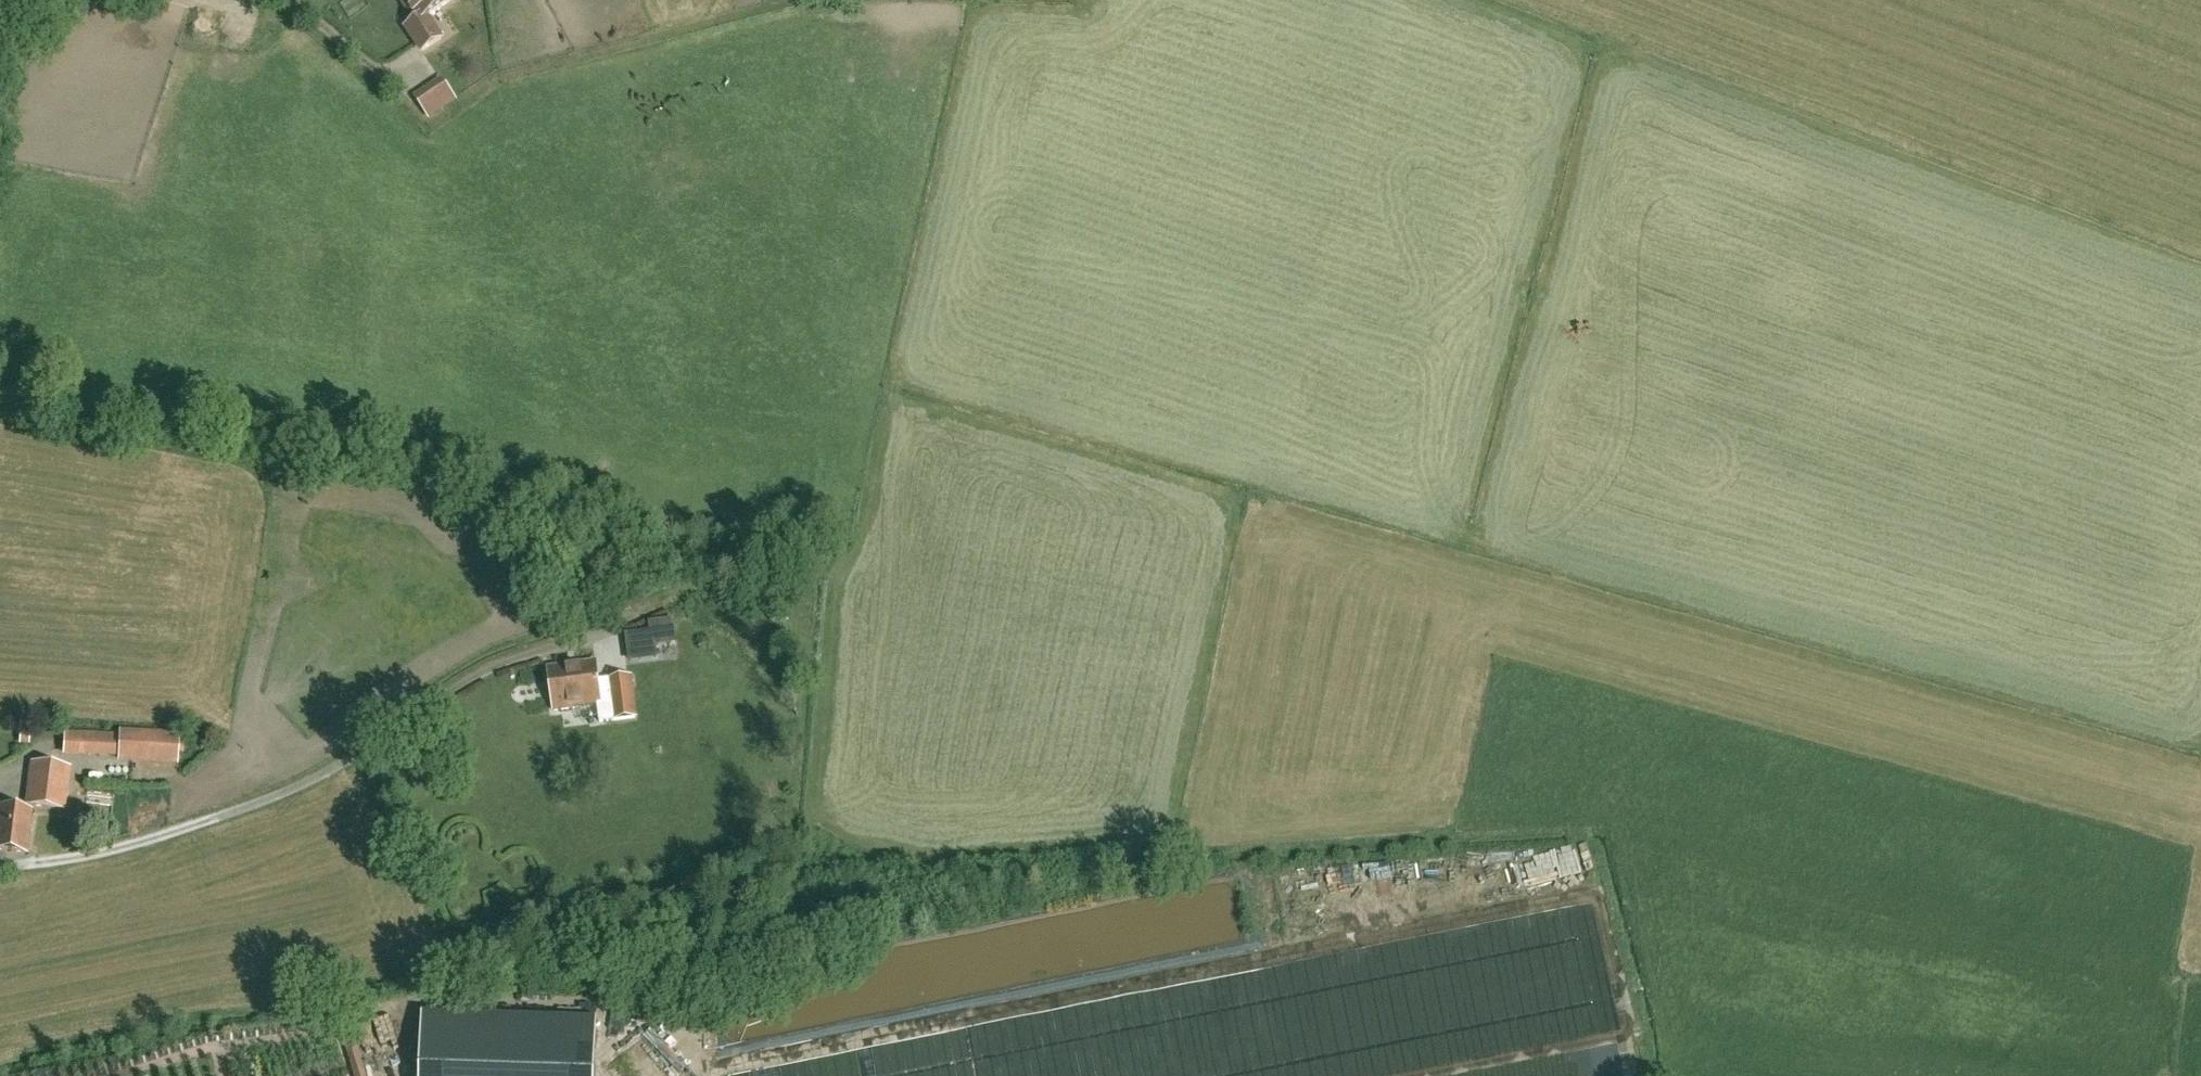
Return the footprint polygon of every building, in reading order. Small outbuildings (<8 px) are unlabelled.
[(417,22),(408,28),(423,51),(442,39),(428,17),(453,0),(402,0),(417,22)] [(418,102),(429,119),(458,99),(448,83),(418,102)] [(653,646),(671,644),(668,622),(650,625),(653,646)] [(554,712),(600,706),(596,663),(549,669),(554,712)] [(613,680),(618,721),(638,719),(632,677),(613,680)] [(66,751),(118,754),(119,735),(67,733),(66,751)] [(68,768),(57,767),(34,764),(28,807),(62,811),(68,768)] [(32,811),(0,807),(0,851),(27,854),(32,811)] [(422,1075),(597,1075),(599,1021),(424,1015),(422,1075)]
